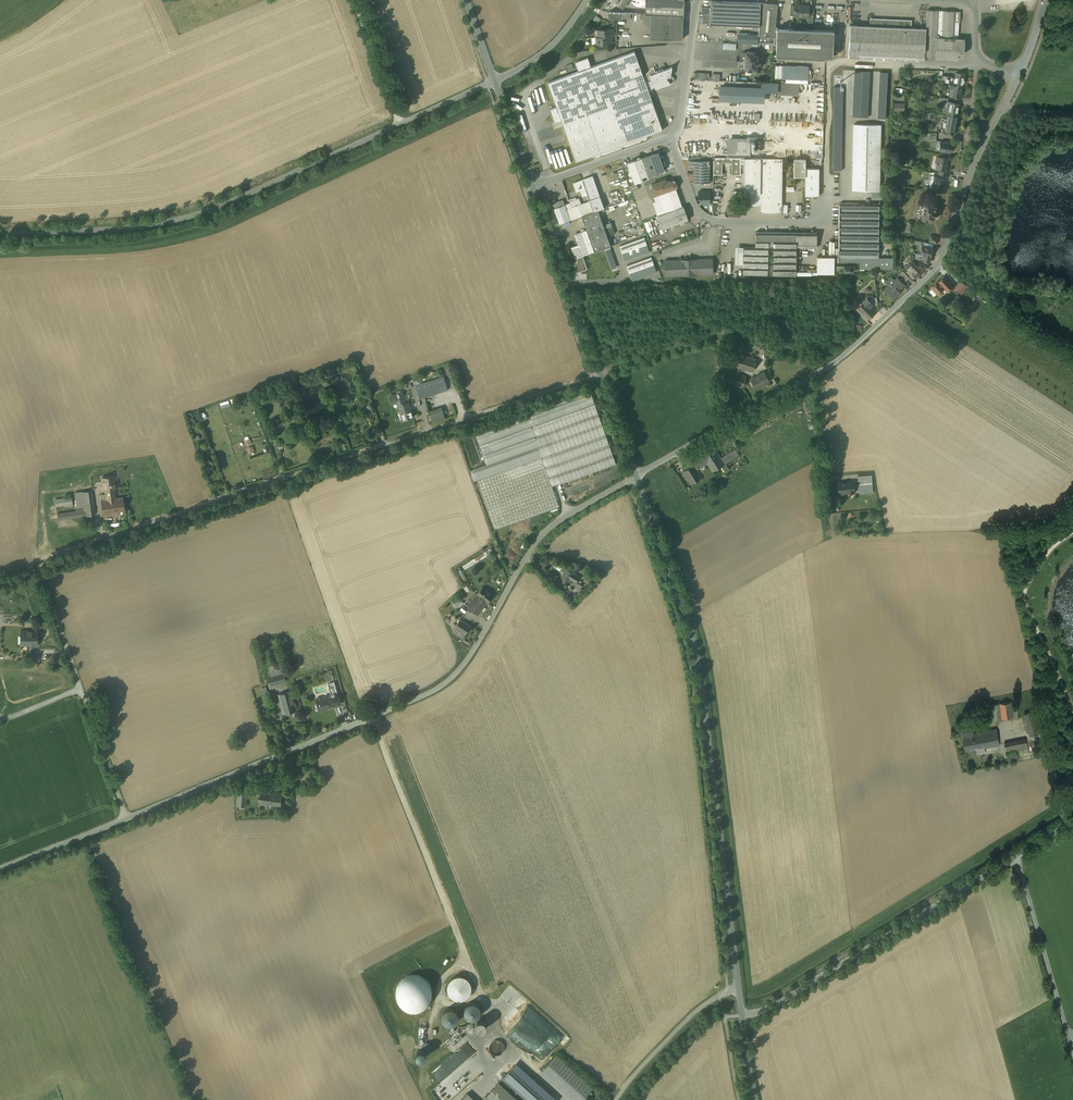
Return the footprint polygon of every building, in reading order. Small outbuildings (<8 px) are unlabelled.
[(645,14),(651,14),(683,15),(684,0),(645,0),(645,14)] [(760,3),(711,1),(710,8),(710,14),(710,23),(710,24),(759,26),(760,3)] [(778,5),(761,3),(759,26),(758,35),(775,37),(776,26),(778,5)] [(809,6),(794,4),(794,5),(793,15),(793,16),(808,17),(809,7),(809,6)] [(954,11),(927,10),(927,12),(926,21),(926,29),(925,37),(936,38),(953,38),(953,22),(954,11)] [(683,15),(651,14),(650,38),(666,39),(683,39),(683,15)] [(710,14),(702,14),(702,23),(710,23),(710,14)] [(898,21),(893,19),(892,20),(888,19),(887,20),(882,19),(881,20),(877,19),(876,20),(872,18),(870,20),(870,26),(911,28),(911,22),(910,20),(908,21),(904,20),(903,21),(899,20),(898,21)] [(870,26),(833,24),(833,31),(832,57),(848,58),(848,54),(925,58),(925,37),(926,29),(922,28),(911,28),(870,26)] [(833,31),(777,28),(776,26),(775,37),(758,35),(758,44),(776,45),(776,54),(825,57),(832,57),(833,31)] [(612,28),(597,29),(598,37),(596,37),(596,45),(610,43),(610,36),(612,36),(612,28)] [(936,38),(925,37),(925,58),(936,58),(936,38)] [(953,38),(936,38),(936,58),(957,59),(957,54),(958,39),(953,38)] [(634,51),(591,67),(588,58),(575,62),(578,71),(548,82),(556,107),(550,109),(555,122),(561,120),(585,111),(601,156),(648,139),(647,136),(650,135),(650,134),(662,130),(648,90),(644,77),(634,51)] [(754,52),(746,51),(746,52),(742,52),(742,57),(746,57),(745,69),(746,69),(746,74),(757,74),(757,64),(758,59),(757,59),(758,55),(754,54),(754,52)] [(563,76),(575,72),(572,63),(566,65),(568,72),(562,74),(563,76)] [(793,76),(788,76),(788,65),(776,65),(776,78),(793,78),(793,76)] [(671,67),(663,70),(663,69),(655,72),(653,66),(646,74),(647,76),(644,77),(648,90),(655,87),(655,89),(663,86),(665,86),(667,86),(668,85),(669,85),(671,84),(672,83),(673,82),(673,81),(674,80),(674,78),(673,77),(672,76),(671,76),(672,66),(671,66),(671,67)] [(870,72),(854,71),(851,117),(868,118),(870,72)] [(888,73),(879,72),(877,118),(885,119),(888,73)] [(964,73),(956,72),(955,77),(950,76),(948,83),(949,83),(962,85),(964,73)] [(950,76),(942,75),(941,83),(948,83),(950,76)] [(778,83),(761,82),(761,89),(763,89),(763,91),(778,92),(778,83)] [(798,84),(778,83),(778,92),(778,94),(797,95),(798,84)] [(962,85),(949,83),(947,90),(953,90),(952,96),(960,97),(962,85)] [(761,89),(720,87),(720,99),(763,101),(763,91),(763,89),(761,89)] [(832,170),(841,170),(843,87),(834,87),(832,170)] [(959,104),(947,101),(947,103),(947,104),(949,105),(948,113),(957,115),(959,104)] [(585,111),(561,120),(576,161),(594,155),(595,158),(601,156),(585,111)] [(948,113),(947,118),(942,117),(940,128),(945,129),(945,130),(954,131),(957,115),(948,113)] [(880,125),(853,124),(852,190),(879,191),(880,125)] [(698,148),(709,147),(709,138),(704,138),(704,141),(698,141),(698,138),(684,139),(684,150),(694,149),(694,142),(698,142),(698,148)] [(750,141),(727,141),(727,158),(740,158),(750,158),(750,141)] [(948,142),(945,142),(941,142),(939,150),(950,152),(951,144),(948,143),(948,142)] [(948,158),(937,156),(936,163),(936,169),(939,169),(946,170),(948,158)] [(727,158),(713,157),(713,175),(722,175),(722,163),(732,163),(731,175),(740,175),(740,158),(727,158)] [(642,158),(627,163),(635,183),(636,183),(649,178),(642,158)] [(782,158),(744,158),(743,206),(759,206),(759,213),(782,213),(782,158)] [(690,161),(688,161),(688,166),(694,166),(693,183),(709,183),(710,161),(690,161)] [(819,169),(805,168),(805,196),(819,196),(819,169)] [(947,174),(938,173),(938,177),(934,176),(932,188),(943,190),(945,178),(946,178),(947,174)] [(600,196),(593,176),(582,179),(582,180),(587,195),(589,200),(600,196)] [(666,182),(665,179),(651,184),(650,187),(653,195),(661,193),(668,212),(681,207),(675,188),(676,188),(677,185),(675,181),(673,180),(670,181),(668,180),(667,182),(666,182)] [(587,195),(582,180),(573,183),(576,192),(580,190),(582,197),(587,195)] [(635,183),(629,185),(631,191),(638,189),(636,183),(635,183)] [(612,198),(614,202),(620,200),(617,190),(611,192),(613,198),(612,198)] [(710,192),(699,191),(699,198),(701,198),(701,203),(709,203),(710,192)] [(563,199),(552,203),(560,224),(575,218),(571,207),(566,209),(565,204),(563,199)] [(569,202),(571,207),(578,205),(576,199),(569,202)] [(589,201),(578,205),(582,215),(593,212),(589,201)] [(935,203),(925,201),(921,218),(923,218),(923,219),(927,220),(927,219),(933,220),(934,216),(935,211),(935,206),(935,203)] [(879,204),(839,203),(839,257),(838,262),(855,262),(855,266),(855,269),(893,269),(893,257),(878,257),(879,228),(880,228),(880,223),(879,223),(879,204)] [(578,205),(571,207),(575,218),(582,216),(582,215),(578,205)] [(668,212),(658,215),(662,228),(688,219),(683,206),(681,207),(668,212)] [(582,215),(582,216),(594,251),(594,252),(611,246),(598,210),(593,212),(582,215)] [(648,231),(654,229),(651,220),(644,222),(648,231)] [(587,230),(580,233),(581,233),(575,235),(579,245),(572,247),(576,258),(583,256),(594,251),(587,230)] [(817,233),(755,232),(755,247),(743,247),(743,274),(796,275),(810,275),(810,274),(811,274),(811,272),(817,272),(817,274),(835,274),(835,271),(844,271),(844,266),(855,266),(855,262),(838,262),(839,257),(816,257),(816,272),(796,271),(796,248),(816,248),(817,233)] [(938,237),(931,235),(929,242),(937,244),(938,237)] [(644,237),(619,246),(625,261),(649,252),(644,237)] [(823,256),(835,256),(835,241),(829,241),(829,248),(823,248),(823,256)] [(932,248),(922,246),(919,260),(929,262),(932,248)] [(583,256),(576,258),(577,261),(573,263),(577,273),(587,269),(583,256)] [(651,257),(626,266),(632,280),(656,272),(651,257)] [(681,259),(664,260),(665,275),(682,275),(696,274),(713,273),(712,258),(695,259),(681,259)] [(917,267),(912,261),(905,267),(908,270),(915,277),(924,269),(920,264),(917,267)] [(915,277),(908,270),(906,272),(912,279),(915,277)] [(908,276),(903,271),(896,276),(897,277),(898,277),(902,282),(908,276)] [(894,279),(891,276),(887,280),(890,284),(885,289),(893,297),(900,291),(898,289),(904,284),(902,282),(898,277),(897,277),(894,279)] [(944,276),(938,282),(937,281),(931,287),(937,294),(938,293),(939,294),(941,295),(942,293),(942,292),(941,290),(944,288),(947,292),(954,286),(944,276)] [(789,281),(769,282),(770,289),(789,289),(789,281)] [(970,286),(960,282),(955,287),(961,294),(970,286)] [(867,304),(864,301),(856,309),(867,320),(875,312),(869,306),(867,304)] [(756,359),(735,352),(730,368),(738,371),(739,368),(752,372),(756,359)] [(746,376),(729,371),(726,382),(742,387),(746,376)] [(764,371),(750,379),(756,389),(756,388),(764,383),(765,383),(769,381),(764,371)] [(444,377),(415,386),(419,398),(448,389),(444,377)] [(587,391),(476,431),(487,464),(474,469),(477,480),(542,457),(552,486),(616,464),(591,393),(588,394),(587,391)] [(409,401),(405,402),(402,392),(389,396),(392,404),(398,402),(399,404),(398,405),(401,414),(403,413),(405,418),(413,415),(409,401)] [(441,407),(429,411),(433,421),(445,417),(441,407)] [(712,444),(700,451),(707,462),(707,463),(713,471),(738,455),(735,449),(730,452),(731,452),(721,458),(712,444)] [(700,451),(690,458),(697,469),(707,463),(707,462),(700,451)] [(542,457),(477,480),(495,529),(559,506),(552,486),(542,457)] [(694,465),(680,473),(688,486),(702,478),(694,465)] [(872,475),(858,476),(858,484),(863,484),(872,483),(872,475)] [(114,476),(102,477),(104,491),(105,491),(105,494),(115,492),(115,489),(116,489),(114,476)] [(854,481),(837,482),(838,492),(847,491),(847,493),(854,493),(854,490),(854,481)] [(91,490),(75,493),(77,508),(83,507),(84,508),(77,509),(77,511),(57,514),(58,520),(84,516),(85,516),(94,515),(91,490)] [(72,497),(55,499),(56,506),(73,504),(72,497)] [(102,500),(101,500),(103,514),(111,512),(112,516),(117,515),(116,512),(125,511),(123,497),(116,498),(102,500)] [(490,548),(463,565),(465,569),(492,552),(490,548)] [(573,572),(566,568),(559,579),(567,584),(573,572)] [(573,572),(567,584),(573,587),(576,582),(580,576),(573,572)] [(493,596),(482,587),(477,593),(488,602),(490,600),(491,601),(493,599),(492,598),(493,596)] [(477,593),(467,606),(478,614),(488,602),(477,593)] [(458,598),(453,605),(458,609),(463,602),(458,598)] [(471,626),(460,619),(455,627),(459,630),(456,634),(463,639),(471,626)] [(38,631),(21,630),(21,636),(22,636),(22,644),(20,644),(20,645),(37,645),(38,631)] [(283,669),(278,670),(276,665),(269,667),(271,676),(269,677),(271,685),(286,680),(284,674),(283,669)] [(334,681),(328,683),(331,694),(337,693),(334,681)] [(297,710),(292,690),(279,694),(284,713),(285,713),(284,711),(296,708),(297,710)] [(331,694),(316,698),(318,703),(320,703),(321,709),(319,709),(327,707),(327,706),(334,704),(334,705),(341,704),(337,693),(331,694)] [(993,705),(995,720),(1015,717),(1012,702),(1001,703),(993,705)] [(1034,711),(1025,714),(1030,736),(1040,733),(1034,711)] [(972,731),(963,733),(967,751),(977,749),(984,747),(1000,744),(996,728),(973,733),(972,731)] [(1026,739),(1005,743),(1007,753),(1028,748),(1026,739)] [(1033,742),(1026,739),(1028,748),(1029,753),(1035,751),(1033,742)] [(314,767),(299,773),(303,784),(319,777),(314,767)] [(248,789),(238,788),(237,805),(247,806),(248,789)] [(282,792),(261,789),(259,803),(281,806),(282,792)] [(401,1003),(406,1007),(412,1009),(418,1009),(424,1006),(429,1001),(431,995),(430,988),(428,983),(423,978),(417,976),(410,976),(404,979),(400,984),(398,990),(398,997),(401,1003)] [(451,994),(454,997),(458,998),(463,998),(466,996),(469,993),(471,989),(470,984),(468,980),(465,978),(461,976),(457,977),(453,979),(450,982),(449,986),(449,990),(451,994)] [(465,1013),(467,1016),(470,1018),(473,1018),(476,1017),(479,1015),(481,1012),(481,1009),(480,1006),(478,1004),(476,1002),(472,1001),(469,1002),(467,1004),(465,1007),(464,1010),(465,1013)] [(443,1019),(445,1022),(448,1024),(451,1024),(454,1023),(457,1021),(458,1019),(459,1015),(458,1012),(456,1010),(453,1008),(450,1008),(447,1008),(444,1010),(443,1013),(442,1016),(443,1019)] [(476,1027),(478,1029),(480,1030),(482,1030),(484,1029),(486,1028),(487,1025),(487,1023),(486,1021),(484,1019),(482,1018),(480,1018),(478,1019),(476,1021),(475,1023),(475,1025),(476,1027)] [(459,1031),(449,1040),(450,1042),(460,1034),(460,1033),(459,1031)] [(461,1034),(451,1043),(454,1046),(464,1037),(461,1034)] [(458,1070),(458,1067),(477,1050),(477,1048),(470,1040),(467,1043),(466,1043),(443,1063),(448,1069),(450,1069),(449,1070),(450,1071),(450,1073),(452,1072),(451,1069),(454,1069),(458,1066),(458,1071),(458,1070)] [(490,1050),(491,1053),(493,1055),(496,1055),(499,1055),(502,1054),(504,1051),(505,1049),(505,1045),(503,1043),(501,1041),(498,1040),(495,1040),(492,1041),(490,1044),(489,1047),(490,1050)] [(417,1057),(425,1059),(428,1051),(420,1048),(417,1057)] [(556,1055),(542,1071),(552,1081),(574,1099),(581,1099),(593,1088),(556,1055)] [(482,1067),(465,1060),(463,1065),(466,1066),(463,1071),(468,1074),(466,1078),(475,1082),(482,1067)] [(516,1063),(503,1077),(528,1099),(557,1099),(516,1063)] [(516,1098),(498,1082),(486,1097),(490,1099),(513,1099),(516,1098)]
